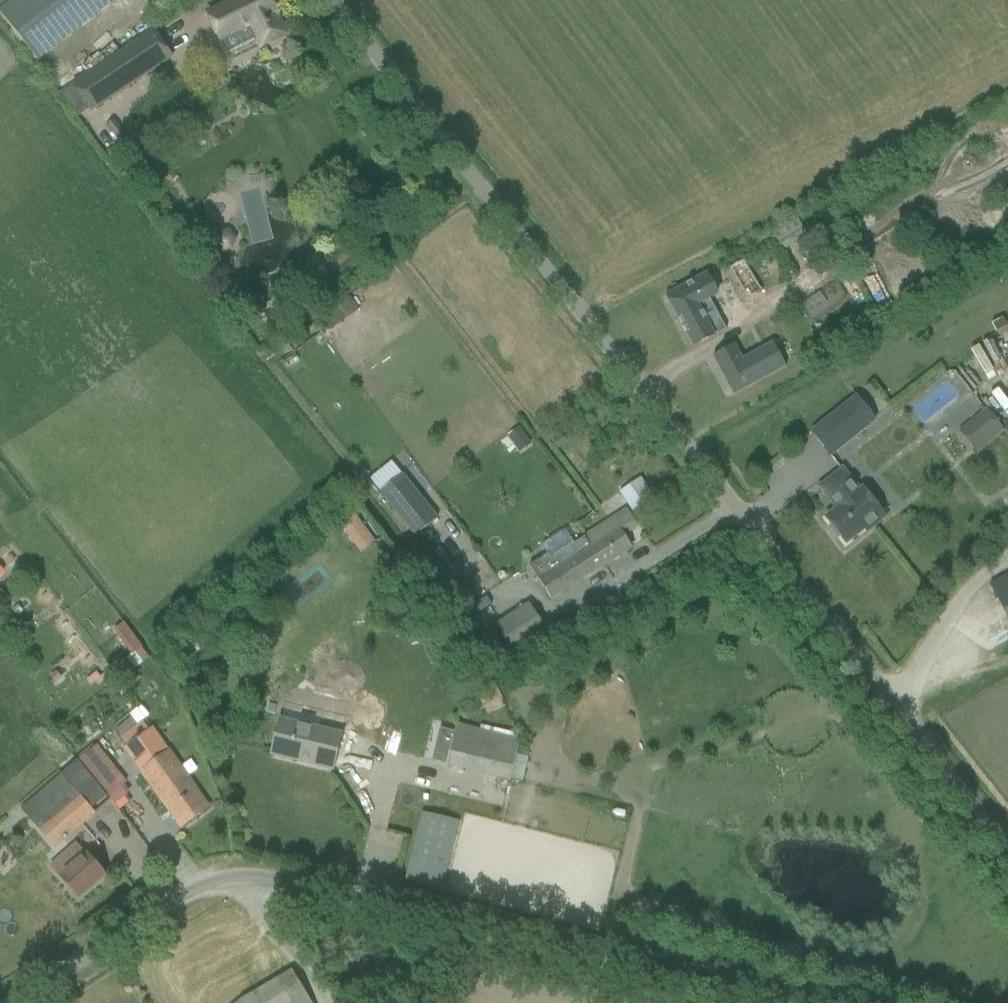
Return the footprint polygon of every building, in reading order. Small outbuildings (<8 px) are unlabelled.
[(39,63),(118,0),(0,0),(0,14),(39,63)] [(262,47),(286,35),(276,13),(278,13),(271,0),(236,0),(210,12),(223,39),(251,25),(262,47)] [(72,83),(92,113),(174,58),(154,27),(125,47),(116,34),(95,49),(103,61),(72,83)] [(106,126),(128,154),(137,147),(114,119),(106,126)] [(768,231),(780,253),(809,236),(797,215),(768,231)] [(217,230),(213,243),(220,252),(233,250),(238,238),(230,229),(217,230)] [(744,262),(732,269),(750,300),(763,292),(744,262)] [(707,276),(667,298),(696,350),(716,339),(717,343),(730,336),(711,302),(719,298),(707,276)] [(819,293),(799,307),(806,317),(827,304),(819,293)] [(340,306),(328,314),(337,326),(348,318),(340,306)] [(734,345),(713,356),(734,395),(786,367),(785,365),(783,366),(772,346),(774,345),(773,343),(742,360),(734,345)] [(857,398),(812,433),(830,455),(875,419),(857,398)] [(959,431),(976,453),(1004,431),(999,424),(987,409),(969,423),(959,431)] [(557,430),(548,437),(557,450),(566,443),(557,430)] [(866,528),(867,529),(884,516),(863,490),(860,492),(843,470),(821,488),(838,509),(826,518),(832,525),(829,528),(838,538),(840,536),(846,544),(866,528)] [(415,537),(438,518),(403,474),(379,493),(415,537)] [(622,493),(639,518),(659,505),(641,479),(622,493)] [(584,538),(603,567),(631,549),(623,536),(638,527),(627,510),(584,538)] [(354,514),(340,526),(353,543),(368,531),(354,514)] [(530,565),(552,600),(603,567),(584,538),(552,559),(549,554),(530,565)] [(1007,617),(1007,576),(991,585),(1007,617)] [(479,612),(492,604),(488,598),(475,605),(479,612)] [(496,624),(514,653),(548,632),(530,603),(496,624)] [(142,647),(127,658),(135,669),(150,658),(142,647)] [(57,672),(50,677),(55,683),(62,678),(57,672)] [(97,673),(87,680),(91,685),(95,682),(99,686),(102,684),(106,688),(116,680),(112,675),(108,678),(105,674),(100,677),(97,673)] [(268,704),(267,712),(275,713),(277,705),(268,704)] [(131,717),(116,728),(122,737),(145,721),(138,711),(131,716),(131,717)] [(271,754),(334,770),(342,735),(280,719),(271,754)] [(511,782),(521,738),(456,723),(446,766),(511,782)] [(131,745),(126,749),(147,779),(171,811),(182,827),(205,811),(209,808),(197,792),(174,759),(152,729),(142,736),(131,745)] [(38,828),(56,848),(96,813),(78,793),(38,828)] [(444,889),(462,820),(424,811),(406,879),(444,889)] [(52,867),(79,898),(94,885),(106,876),(89,854),(82,859),(74,848),(52,867)] [(292,971),(238,1002),(311,1002),(292,971)]
